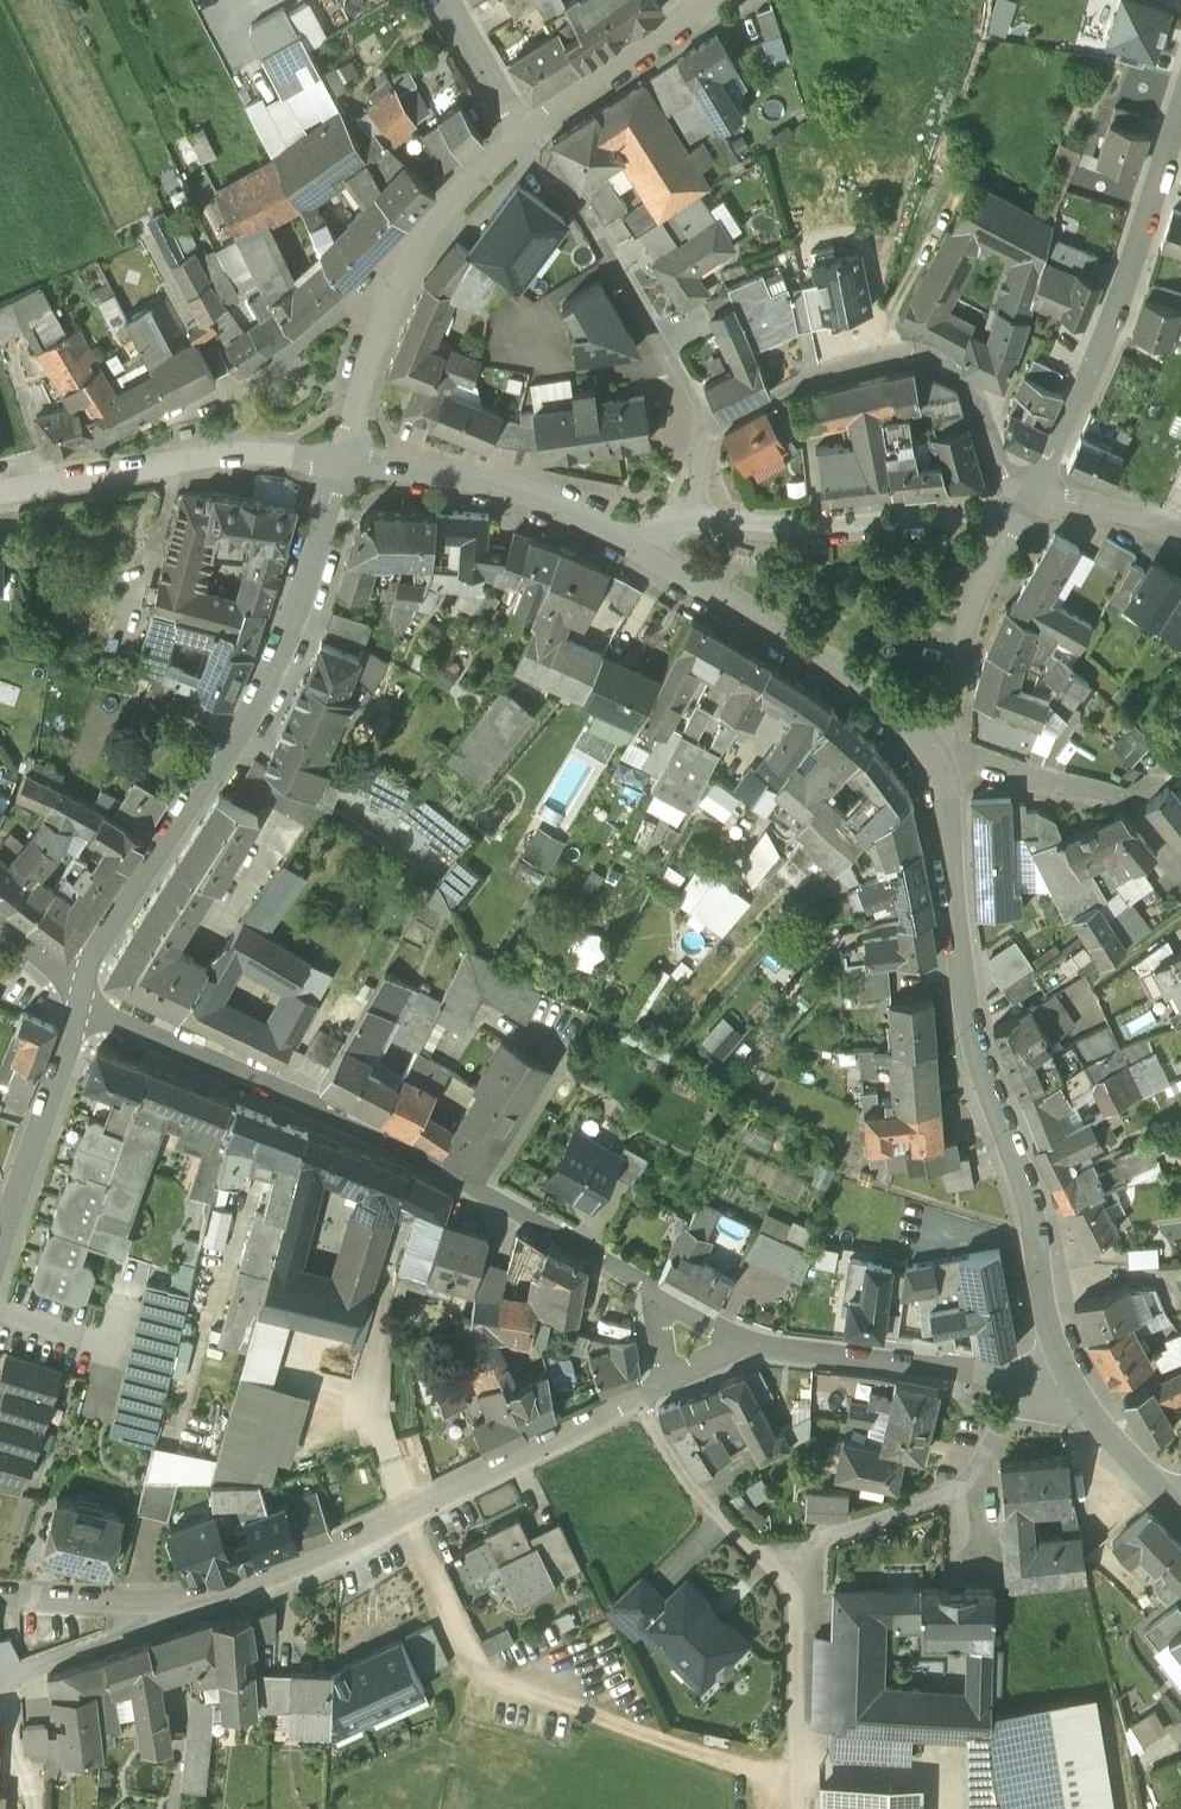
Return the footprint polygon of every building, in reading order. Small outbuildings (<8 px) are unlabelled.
[(515,18),(539,4),(537,0),(504,0),(515,18)] [(563,0),(537,0),(539,4),(548,18),(550,17),(558,29),(559,29),(564,37),(579,28),(565,3),(563,0)] [(584,1),(583,0),(569,0),(565,3),(579,28),(564,37),(580,65),(632,28),(632,29),(661,8),(656,0),(586,0),(584,1)] [(1118,44),(1146,52),(1153,55),(1158,38),(1160,38),(1164,23),(1163,22),(1168,6),(1147,0),(1118,0),(1106,40),(1118,44)] [(250,32),(262,54),(300,33),(285,6),(252,24),(250,32)] [(780,33),(772,6),(756,12),(765,39),(780,33)] [(558,29),(510,61),(531,96),(580,65),(564,37),(559,29),(558,29)] [(300,33),(262,54),(283,93),(320,72),(300,33)] [(716,36),(678,58),(678,59),(707,107),(722,98),(709,76),(715,73),(721,72),(734,65),(716,36)] [(1114,57),(1142,66),(1146,52),(1118,44),(1114,57)] [(678,58),(653,75),(688,136),(707,125),(730,164),(738,158),(722,130),(718,123),(717,124),(707,107),(678,59),(678,58)] [(417,63),(409,67),(416,81),(398,89),(407,106),(432,93),(417,63)] [(347,87),(335,65),(321,72),(333,94),(347,87)] [(409,67),(389,76),(393,83),(394,83),(398,89),(416,81),(409,67)] [(686,150),(643,81),(595,112),(622,155),(621,156),(648,199),(648,200),(659,217),(660,217),(672,209),(698,192),(708,185),(699,170),(686,150)] [(381,95),(358,117),(374,132),(376,131),(389,144),(414,119),(407,106),(398,89),(394,83),(393,83),(384,93),(381,90),(379,93),(381,95)] [(306,135),(283,93),(264,101),(259,93),(244,102),(274,157),(306,135)] [(722,98),(707,107),(717,124),(718,123),(724,120),(732,115),(722,98)] [(483,137),(460,101),(438,117),(452,139),(445,143),(454,160),(461,154),(483,137)] [(1139,113),(1114,105),(1110,120),(1134,128),(1139,113)] [(306,135),(274,157),(287,181),(300,202),(301,203),(312,195),(367,157),(361,146),(347,120),(342,110),(306,135)] [(594,111),(552,139),(604,221),(620,210),(627,206),(603,168),(621,156),(622,155),(595,112),(594,111)] [(374,132),(358,117),(356,114),(347,120),(361,146),(374,132)] [(728,126),(724,120),(718,123),(722,130),(728,126)] [(1134,128),(1110,120),(1097,159),(1134,171),(1146,132),(1134,128)] [(217,151),(203,123),(189,131),(202,158),(217,151)] [(389,144),(376,131),(374,132),(361,146),(367,157),(373,167),(382,185),(406,160),(389,144)] [(445,143),(441,135),(427,143),(442,170),(454,160),(445,143)] [(700,142),(686,150),(699,170),(712,161),(700,142)] [(1061,143),(1031,213),(1051,223),(1055,210),(1081,151),(1061,143)] [(274,157),(217,188),(238,233),(262,221),(300,202),(287,181),(274,157)] [(382,185),(373,194),(406,219),(435,189),(406,160),(382,185)] [(373,167),(364,173),(363,179),(367,200),(373,194),(382,185),(373,167)] [(518,181),(466,248),(506,278),(517,286),(568,219),(518,181)] [(952,227),(900,316),(930,334),(948,343),(956,326),(957,323),(941,314),(971,259),(986,267),(995,249),(1014,258),(997,306),(1026,315),(1031,298),(1048,235),(1051,223),(1031,213),(973,182),(952,227)] [(678,244),(669,230),(648,244),(657,258),(653,260),(682,305),(706,290),(694,270),(733,245),(698,192),(672,209),(690,237),(678,244)] [(367,200),(334,233),(312,195),(301,203),(324,256),(326,261),(343,283),(406,219),(373,194),(367,200)] [(648,199),(622,217),(634,234),(639,231),(659,217),(648,200),(648,199)] [(165,208),(149,216),(158,234),(174,227),(173,226),(165,208)] [(1172,208),(1160,246),(1180,252),(1180,211),(1172,208)] [(659,217),(639,231),(648,244),(669,230),(660,217),(659,217)] [(195,238),(186,220),(173,226),(174,227),(182,245),(195,238)] [(292,286),(262,221),(238,233),(252,262),(259,278),(261,281),(276,304),(292,327),(343,283),(326,261),(324,256),(292,286)] [(1048,235),(1031,298),(1082,320),(1100,279),(1090,274),(1068,265),(1075,247),(1048,235)] [(239,236),(217,248),(231,273),(242,292),(248,289),(261,281),(259,278),(252,262),(247,264),(243,258),(249,256),(239,236)] [(466,248),(455,240),(425,277),(423,280),(447,289),(472,299),(489,305),(490,302),(506,278),(466,248)] [(200,314),(186,323),(194,337),(195,337),(217,323),(210,311),(228,300),(215,282),(231,273),(217,248),(215,245),(199,253),(195,247),(172,259),(200,314)] [(818,282),(825,317),(870,308),(859,251),(836,256),(834,245),(811,250),(818,282)] [(1097,256),(1075,247),(1068,265),(1090,274),(1097,256)] [(249,256),(243,258),(247,264),(252,262),(249,256)] [(762,272),(727,287),(729,290),(735,305),(740,317),(753,348),(797,329),(789,291),(789,290),(772,297),(762,272)] [(231,273),(215,282),(228,300),(242,292),(231,273)] [(423,280),(387,369),(417,380),(418,379),(427,384),(428,383),(430,383),(444,351),(432,346),(436,335),(430,333),(447,289),(423,280)] [(623,323),(598,280),(562,301),(574,322),(577,327),(573,327),(577,356),(620,350),(620,348),(635,346),(623,324),(623,323)] [(66,330),(40,281),(9,295),(24,323),(54,374),(71,403),(78,401),(82,398),(93,418),(121,400),(118,393),(100,364),(92,368),(86,358),(96,352),(79,324),(66,330)] [(261,281),(248,289),(242,292),(257,318),(250,323),(265,346),(292,327),(276,304),(261,281)] [(803,286),(811,327),(826,324),(825,317),(818,282),(803,286)] [(1148,283),(1144,296),(1180,308),(1180,293),(1148,283)] [(803,286),(789,291),(797,329),(811,327),(803,286)] [(126,315),(112,289),(99,297),(112,323),(126,315)] [(729,290),(704,301),(711,316),(735,305),(729,290)] [(257,318),(242,292),(228,300),(210,311),(217,323),(227,339),(243,361),(265,346),(250,323),(257,318)] [(0,299),(0,335),(24,323),(9,295),(0,299)] [(1144,296),(1133,332),(1167,343),(1170,332),(1178,335),(1180,327),(1180,308),(1144,296)] [(735,305),(711,316),(716,327),(740,317),(735,305)] [(997,306),(987,338),(970,332),(970,333),(956,326),(948,343),(963,351),(961,365),(1001,383),(1016,349),(1026,315),(997,306)] [(167,351),(146,309),(128,318),(154,369),(169,398),(215,374),(203,351),(195,337),(194,337),(167,351)] [(753,348),(740,317),(716,327),(727,353),(729,352),(736,368),(704,384),(719,414),(769,389),(753,348)] [(229,368),(217,344),(203,351),(215,374),(229,368)] [(448,353),(444,351),(430,383),(430,384),(449,391),(456,376),(472,382),(479,360),(462,353),(450,348),(448,353)] [(1061,372),(1033,358),(1024,374),(1053,389),(1061,372)] [(93,418),(91,419),(99,435),(169,398),(154,369),(118,389),(120,392),(118,393),(121,400),(93,418)] [(888,375),(895,409),(907,407),(958,398),(956,388),(913,369),(888,375)] [(71,403),(54,374),(41,380),(54,407),(36,412),(45,448),(99,435),(91,419),(93,418),(82,398),(78,401),(71,403)] [(1053,389),(1024,374),(1014,391),(1013,395),(1003,436),(1034,451),(1061,393),(1053,389)] [(888,375),(813,391),(791,399),(798,426),(819,421),(820,425),(852,417),(879,413),(895,409),(888,375)] [(569,377),(530,382),(534,410),(573,405),(572,391),(569,377)] [(447,391),(417,381),(404,410),(434,422),(447,391)] [(594,388),(572,391),(574,406),(596,402),(594,388)] [(500,413),(447,391),(434,422),(486,445),(488,441),(499,416),(500,413)] [(574,406),(533,411),(535,422),(538,447),(539,454),(649,439),(643,396),(596,402),(574,406)] [(958,398),(907,407),(913,441),(930,437),(936,435),(933,417),(962,411),(958,398)] [(913,441),(907,407),(895,409),(879,413),(892,491),(947,486),(940,458),(936,459),(916,462),(913,441)] [(533,411),(520,413),(521,421),(529,423),(535,422),(533,411)] [(962,411),(933,417),(936,435),(967,426),(962,411)] [(784,447),(763,412),(726,434),(746,468),(784,447)] [(857,442),(816,447),(822,498),(892,491),(879,413),(852,417),(857,442)] [(521,421),(499,416),(488,441),(524,449),(538,447),(535,422),(529,423),(521,421)] [(936,435),(930,437),(936,459),(940,458),(947,486),(983,482),(967,426),(936,435)] [(1121,426),(1111,448),(1122,453),(1132,431),(1121,426)] [(1111,448),(1080,435),(1066,465),(1108,483),(1122,453),(1111,448)] [(215,493),(184,494),(162,577),(202,589),(205,576),(218,534),(208,533),(215,493)] [(294,506),(215,493),(208,533),(218,534),(255,540),(283,545),(294,506)] [(405,512),(368,511),(361,517),(348,556),(375,557),(392,558),(403,558),(405,512)] [(463,513),(436,511),(436,513),(434,535),(461,539),(463,513)] [(436,513),(405,512),(403,558),(410,558),(432,559),(434,535),(436,513)] [(488,515),(463,513),(461,539),(459,569),(459,571),(484,573),(486,545),(488,515)] [(1078,547),(1054,532),(1010,607),(1035,622),(1052,631),(1078,646),(1091,623),(1048,599),(1078,547)] [(559,550),(514,533),(508,548),(486,545),(484,573),(521,586),(542,594),(559,550)] [(461,539),(434,535),(432,559),(432,567),(459,569),(461,539)] [(1135,553),(1106,536),(1093,560),(1110,570),(1113,564),(1124,570),(1131,559),(1131,560),(1135,553)] [(283,545),(255,540),(251,554),(255,555),(279,559),(283,545)] [(608,572),(559,550),(542,594),(539,602),(542,603),(565,613),(570,603),(590,612),(608,572)] [(279,559),(255,555),(242,601),(242,602),(245,604),(264,610),(279,559)] [(375,557),(348,556),(337,592),(362,600),(375,557)] [(392,558),(375,557),(375,566),(391,567),(392,558)] [(432,559),(410,558),(409,566),(416,566),(414,582),(427,584),(431,573),(432,567),(432,559)] [(1131,560),(1131,559),(1124,570),(1109,596),(1124,606),(1127,601),(1126,601),(1146,569),(1131,560)] [(1158,562),(1149,564),(1146,569),(1126,601),(1127,601),(1159,621),(1180,585),(1180,577),(1158,562)] [(459,569),(432,567),(431,573),(427,584),(426,586),(458,588),(459,571),(459,569)] [(484,573),(459,571),(458,588),(482,590),(484,573)] [(216,580),(205,576),(202,589),(212,592),(216,580)] [(202,589),(162,577),(153,610),(177,616),(236,631),(245,604),(242,602),(242,601),(212,592),(202,589)] [(398,581),(391,580),(389,590),(396,591),(398,581)] [(414,582),(398,580),(396,591),(394,601),(418,604),(426,586),(427,584),(414,582)] [(640,589),(624,580),(611,604),(626,612),(640,589)] [(1159,621),(1180,635),(1180,585),(1159,621)] [(542,594),(521,586),(514,604),(535,612),(539,602),(542,594)] [(389,590),(382,589),(380,599),(394,601),(396,591),(389,590)] [(486,590),(470,614),(484,622),(499,598),(486,590)] [(418,604),(394,601),(391,619),(397,620),(408,622),(418,604)] [(565,613),(542,603),(534,623),(559,635),(568,615),(565,613)] [(236,631),(230,647),(251,654),(264,610),(245,604),(236,631)] [(1010,607),(1005,604),(987,648),(987,649),(1025,660),(1031,645),(1049,659),(1042,672),(1058,682),(1059,682),(1061,679),(1067,683),(1068,682),(1081,692),(1088,681),(1069,666),(1072,664),(1046,643),(1035,635),(1036,633),(1031,631),(1035,622),(1010,607)] [(177,616),(153,610),(137,664),(194,689),(201,672),(168,658),(173,633),(177,616)] [(371,624),(333,611),(326,630),(363,648),(371,624)] [(236,631),(177,616),(173,633),(213,643),(228,647),(228,648),(230,648),(230,647),(236,631)] [(730,642),(691,619),(677,647),(699,660),(714,670),(730,642)] [(408,622),(397,620),(394,632),(402,635),(408,622)] [(1052,631),(1035,622),(1031,631),(1036,633),(1035,635),(1046,643),(1052,631)] [(559,635),(534,623),(531,632),(515,664),(583,696),(584,696),(602,655),(559,635)] [(769,665),(730,642),(714,670),(737,683),(718,718),(737,728),(745,715),(746,715),(758,694),(757,693),(762,685),(758,683),(769,665)] [(228,647),(213,643),(201,672),(194,689),(230,704),(251,654),(230,647),(230,648),(228,648),(228,647)] [(359,658),(321,643),(305,682),(351,700),(364,705),(373,689),(357,682),(356,685),(349,683),(359,658)] [(659,680),(639,718),(661,730),(665,722),(699,660),(677,647),(659,680)] [(1025,660),(987,649),(973,699),(1005,708),(1012,684),(1032,691),(1038,670),(1024,661),(1025,660)] [(388,660),(370,651),(357,682),(373,689),(388,660)] [(659,680),(602,654),(602,655),(584,696),(583,696),(583,697),(637,722),(639,718),(659,680)] [(783,674),(769,665),(758,683),(762,685),(763,686),(768,689),(772,692),(783,674)] [(830,707),(803,687),(783,674),(772,692),(784,699),(777,709),(793,720),(781,738),(801,752),(813,735),(811,733),(830,707)] [(1067,683),(1061,679),(1059,682),(1058,682),(1048,697),(1066,714),(1073,704),(1081,692),(1068,682),(1067,683)] [(0,682),(0,702),(30,713),(36,695),(0,682)] [(351,700),(305,682),(266,768),(279,776),(325,803),(335,778),(325,774),(334,754),(325,749),(351,700)] [(1032,691),(1012,684),(1005,708),(1057,728),(1058,727),(1066,714),(1048,697),(1032,691)] [(763,686),(762,685),(757,693),(758,694),(764,697),(768,689),(763,686)] [(535,713),(502,686),(446,756),(479,783),(535,713)] [(1066,714),(1058,727),(1070,733),(1078,719),(1079,709),(1073,704),(1066,714)] [(711,713),(696,705),(682,731),(681,735),(695,742),(711,713)] [(874,745),(831,707),(830,707),(811,733),(813,735),(814,735),(835,753),(850,767),(852,769),(874,746),(874,745)] [(737,728),(733,735),(746,742),(754,726),(749,724),(752,719),(746,715),(745,715),(737,728)] [(661,730),(639,718),(637,722),(630,736),(651,748),(661,730)] [(1152,739),(1133,721),(1110,745),(1131,762),(1152,739)] [(682,731),(665,722),(661,730),(651,748),(669,758),(681,735),(682,731)] [(681,735),(669,758),(651,791),(686,809),(716,753),(708,749),(695,742),(681,735)] [(801,752),(781,738),(768,756),(788,770),(791,767),(801,752)] [(723,745),(713,740),(708,749),(716,753),(718,754),(723,745)] [(874,746),(855,766),(870,788),(871,789),(846,816),(868,835),(874,828),(874,827),(877,824),(889,812),(908,793),(874,746)] [(835,753),(811,779),(826,793),(850,767),(835,753)] [(29,754),(24,769),(26,770),(32,773),(34,761),(35,756),(29,754)] [(751,767),(736,788),(752,802),(766,782),(776,785),(777,785),(779,782),(788,770),(768,756),(756,771),(751,767)] [(412,792),(352,760),(340,783),(399,815),(412,792)] [(57,772),(34,761),(32,773),(53,783),(57,772)] [(266,768),(254,761),(239,788),(265,801),(279,776),(266,768)] [(791,767),(788,770),(779,782),(795,797),(808,782),(791,767)] [(0,770),(0,792),(8,796),(16,777),(0,770)] [(32,773),(26,770),(16,793),(49,808),(48,810),(49,811),(61,786),(53,783),(32,773)] [(325,803),(279,776),(265,801),(308,827),(325,803)] [(709,779),(698,801),(727,815),(738,793),(709,779)] [(826,793),(811,779),(808,782),(795,797),(795,798),(810,811),(824,795),(826,793)] [(776,785),(766,782),(752,802),(762,808),(776,785)] [(1168,783),(1145,802),(1178,842),(1180,839),(1180,800),(1168,783)] [(131,784),(112,814),(147,836),(165,806),(131,784)] [(104,810),(61,786),(49,811),(69,820),(70,821),(90,832),(104,810)] [(1009,798),(989,787),(971,801),(974,889),(1013,888),(1012,886),(1011,837),(1009,802),(1009,798)] [(265,801),(239,788),(232,801),(258,814),(265,801)] [(8,796),(0,792),(0,812),(8,796)] [(232,801),(219,795),(133,929),(111,966),(112,966),(115,980),(180,1013),(208,966),(173,949),(213,882),(219,885),(258,814),(232,801)] [(846,816),(824,795),(810,811),(794,829),(803,835),(800,839),(836,870),(848,857),(853,851),(868,835),(846,816)] [(472,840),(420,796),(403,817),(456,860),(472,840)] [(795,798),(777,817),(794,829),(810,811),(795,798)] [(877,824),(874,827),(874,828),(878,841),(876,841),(881,857),(886,871),(891,870),(897,867),(895,854),(920,847),(910,801),(877,824)] [(1025,801),(1009,802),(1011,837),(1024,837),(1025,837),(1026,837),(1025,809),(1025,801)] [(1054,817),(1039,808),(1025,809),(1026,837),(1064,839),(1055,817),(1054,817)] [(49,811),(48,810),(45,815),(68,825),(70,821),(49,811)] [(112,814),(104,810),(90,832),(90,833),(110,846),(100,860),(122,873),(147,836),(112,814)] [(1120,811),(1064,839),(1074,863),(1079,873),(1091,867),(1101,861),(1123,849),(1118,843),(1136,829),(1120,811)] [(31,880),(7,910),(27,925),(48,895),(54,887),(37,874),(56,852),(68,825),(45,815),(35,833),(9,861),(31,880)] [(548,868),(567,839),(539,821),(520,849),(548,868)] [(878,841),(874,828),(868,835),(876,860),(881,857),(876,841),(878,841)] [(1136,829),(1118,843),(1123,849),(1135,867),(1155,852),(1136,829)] [(750,876),(784,854),(769,832),(735,854),(750,876)] [(1024,837),(1011,837),(1012,886),(1020,886),(1020,888),(1049,887),(1025,837),(1024,837)] [(1026,837),(1025,837),(1049,887),(1065,919),(1072,914),(1097,899),(1107,895),(1104,890),(1091,867),(1079,873),(1074,863),(1064,839),(1026,837)] [(836,870),(800,839),(789,854),(811,874),(823,885),(835,871),(836,870)] [(920,847),(895,854),(897,867),(891,870),(896,893),(902,922),(929,915),(933,914),(920,847)] [(857,859),(853,851),(848,857),(851,862),(857,859)] [(0,853),(0,904),(7,910),(31,880),(9,861),(0,853)] [(54,887),(48,895),(67,909),(84,884),(76,879),(86,864),(74,856),(54,887)] [(836,870),(835,871),(849,885),(858,878),(851,862),(848,857),(836,870)] [(876,860),(854,870),(858,878),(860,880),(886,871),(881,857),(876,860)] [(659,876),(676,884),(685,868),(668,859),(659,876)] [(84,884),(67,909),(88,925),(122,873),(100,860),(84,884)] [(478,878),(456,860),(438,885),(451,911),(452,911),(478,878)] [(1114,883),(1101,861),(1091,867),(1104,890),(1114,883)] [(282,864),(242,920),(264,933),(303,878),(282,864)] [(1142,868),(1118,886),(1124,895),(1130,891),(1134,897),(1152,883),(1142,868)] [(886,871),(860,880),(868,903),(896,893),(891,870),(886,871)] [(811,874),(793,894),(805,905),(823,885),(811,874)] [(728,886),(715,876),(708,885),(721,895),(728,886)] [(1013,888),(974,889),(975,912),(1021,911),(1020,888),(1020,886),(1012,886),(1013,888)] [(67,909),(48,895),(27,925),(59,950),(74,945),(88,925),(67,909)] [(1097,899),(1072,914),(1084,933),(1088,940),(1112,923),(1107,916),(1107,915),(1097,899)] [(1107,915),(1107,916),(1112,923),(1125,943),(1150,925),(1130,899),(1107,915)] [(929,915),(903,922),(905,936),(868,941),(868,943),(869,949),(871,965),(886,963),(935,956),(929,915)] [(242,920),(220,953),(235,963),(238,957),(292,990),(294,991),(309,961),(264,933),(242,920)] [(1112,923),(1088,940),(1094,950),(1102,962),(1125,943),(1112,923)] [(1034,970),(1032,972),(1041,983),(1044,987),(1076,963),(1084,957),(1094,950),(1088,940),(1084,933),(1060,951),(1038,967),(1034,970)] [(1166,936),(1134,959),(1140,971),(1154,964),(1154,963),(1174,953),(1173,950),(1173,949),(1166,936)] [(1014,941),(989,959),(997,971),(1023,954),(1014,941)] [(1056,944),(1034,961),(1038,967),(1060,951),(1056,944)] [(1173,950),(1174,953),(1154,963),(1154,964),(1166,986),(1172,983),(1180,978),(1180,945),(1173,949),(1173,950)] [(864,950),(841,953),(843,968),(857,967),(871,965),(869,949),(864,950)] [(220,953),(210,963),(208,966),(180,1013),(212,1029),(223,1008),(225,1004),(216,1000),(235,963),(220,953)] [(997,971),(993,974),(1003,988),(1032,968),(1023,954),(997,971)] [(534,977),(501,957),(496,965),(522,981),(530,986),(534,977)] [(1084,957),(1076,963),(1080,969),(1088,963),(1084,957)] [(309,961),(294,991),(314,1003),(330,973),(309,961)] [(871,965),(857,967),(860,997),(889,993),(886,963),(871,965)] [(1032,968),(1003,988),(1012,1002),(1041,983),(1032,972),(1034,970),(1032,968)] [(411,986),(384,972),(368,1002),(394,1017),(411,986)] [(1172,983),(1180,999),(1180,978),(1172,983)] [(530,986),(522,981),(506,1008),(526,1020),(541,993),(530,986)] [(292,990),(270,1031),(293,1043),(314,1003),(294,991),(292,990)] [(441,1003),(417,990),(409,1004),(433,1017),(441,1003)] [(1031,1005),(993,1027),(1020,1097),(1044,1086),(1050,1082),(1044,1065),(1037,1068),(1031,1054),(1065,1030),(1055,1014),(1064,1008),(1053,992),(1031,1006),(1031,1005)] [(930,998),(889,1001),(893,1050),(934,1048),(930,998)] [(344,1043),(342,1046),(363,1058),(367,1049),(375,1053),(395,1017),(394,1017),(368,1002),(344,1043)] [(1169,1012),(1176,1025),(1180,1023),(1180,1006),(1169,1012)] [(270,1031),(223,1008),(212,1029),(282,1063),(293,1043),(270,1031)] [(505,1044),(451,1012),(423,1057),(477,1090),(505,1044)] [(54,1028),(23,1013),(15,1032),(27,1036),(16,1064),(20,1066),(11,1088),(31,1095),(54,1028)] [(425,1033),(401,1021),(392,1037),(417,1050),(425,1033)] [(742,1037),(724,1021),(703,1044),(722,1061),(742,1037)] [(1110,1023),(1072,1040),(1082,1061),(1084,1060),(1119,1045),(1110,1023)] [(344,1043),(319,1030),(304,1054),(330,1068),(342,1046),(344,1043)] [(15,1032),(0,1068),(0,1076),(10,1080),(16,1064),(27,1036),(15,1032)] [(1144,1037),(1120,1045),(1129,1063),(1151,1055),(1144,1037)] [(505,1044),(477,1090),(480,1092),(453,1136),(442,1155),(480,1176),(545,1068),(505,1044)] [(1119,1045),(1084,1060),(1094,1078),(1093,1079),(1107,1109),(1122,1102),(1143,1093),(1129,1063),(1120,1045),(1119,1045)] [(397,1088),(358,1067),(363,1058),(342,1046),(330,1068),(321,1085),(381,1117),(397,1088)] [(893,1050),(890,1050),(891,1059),(895,1100),(896,1111),(914,1109),(914,1108),(939,1106),(935,1048),(934,1048),(893,1050)] [(147,1070),(97,1050),(85,1086),(114,1097),(134,1104),(147,1070)] [(890,1050),(874,1051),(874,1060),(875,1060),(891,1059),(890,1050)] [(874,1051),(858,1051),(860,1077),(876,1076),(875,1060),(874,1060),(874,1051)] [(445,1072),(414,1055),(403,1076),(435,1092),(445,1072)] [(1050,1082),(1044,1086),(1020,1097),(1039,1143),(1063,1131),(1054,1110),(1072,1101),(1068,1094),(1093,1079),(1094,1078),(1084,1060),(1082,1061),(1060,1077),(1050,1082)] [(231,1104),(163,1076),(163,1073),(154,1069),(151,1072),(147,1070),(134,1104),(126,1128),(157,1138),(160,1129),(166,1111),(182,1117),(176,1135),(205,1146),(190,1193),(211,1198),(214,1181),(218,1182),(222,1165),(228,1134),(229,1132),(224,1131),(231,1104)] [(435,1092),(403,1076),(397,1088),(381,1117),(413,1135),(422,1118),(435,1093),(435,1092)] [(11,1088),(7,1086),(2,1100),(24,1115),(31,1095),(11,1088)] [(876,1092),(862,1093),(863,1113),(877,1112),(877,1103),(876,1092)] [(134,1104),(114,1097),(105,1120),(126,1128),(134,1104)] [(895,1100),(882,1101),(882,1103),(877,1103),(877,1112),(888,1111),(896,1111),(895,1100)] [(1152,1160),(1122,1102),(1107,1109),(1095,1115),(1108,1143),(1112,1151),(1120,1166),(1124,1174),(1152,1160)] [(271,1120),(236,1106),(229,1132),(228,1134),(222,1165),(241,1168),(249,1170),(256,1137),(265,1139),(271,1120)] [(939,1106),(914,1108),(914,1109),(896,1111),(888,1111),(890,1133),(895,1133),(912,1131),(913,1147),(943,1144),(942,1140),(939,1106)] [(877,1112),(863,1113),(868,1150),(879,1148),(884,1148),(891,1147),(891,1144),(890,1133),(888,1111),(877,1112)] [(1039,1143),(1033,1146),(1051,1183),(1075,1172),(1068,1158),(1099,1142),(1108,1143),(1095,1115),(1039,1143)] [(105,1120),(96,1117),(88,1120),(80,1143),(147,1167),(157,1138),(126,1128),(105,1120)] [(453,1136),(422,1118),(413,1135),(442,1155),(453,1136)] [(308,1135),(271,1120),(265,1139),(256,1137),(249,1170),(275,1176),(265,1216),(264,1217),(284,1223),(300,1162),(308,1135)] [(619,1158),(575,1133),(546,1183),(592,1209),(612,1174),(621,1158),(619,1158)] [(329,1174),(340,1147),(308,1135),(300,1162),(323,1171),(329,1174)] [(913,1147),(904,1149),(908,1170),(941,1164),(959,1161),(959,1159),(955,1138),(942,1140),(943,1144),(913,1147)] [(147,1167),(80,1143),(72,1167),(76,1174),(136,1196),(147,1167)] [(340,1147),(329,1174),(344,1180),(341,1187),(360,1193),(355,1210),(391,1220),(399,1199),(408,1174),(340,1147)] [(649,1160),(625,1147),(619,1158),(621,1158),(612,1174),(633,1187),(644,1167),(649,1160)] [(904,1149),(891,1152),(891,1147),(884,1148),(886,1159),(889,1174),(908,1170),(904,1149)] [(959,1161),(941,1164),(943,1179),(944,1179),(971,1174),(968,1158),(959,1159),(959,1161)] [(323,1171),(300,1162),(284,1223),(279,1241),(304,1247),(323,1171)] [(1075,1172),(1051,1183),(1064,1208),(1098,1192),(1100,1190),(1113,1185),(1125,1180),(1124,1174),(1120,1166),(1099,1174),(1094,1163),(1075,1172)] [(241,1168),(222,1165),(218,1182),(237,1185),(241,1168)] [(136,1196),(76,1174),(68,1177),(60,1199),(127,1223),(136,1196)] [(440,1193),(408,1174),(399,1199),(421,1211),(415,1232),(439,1239),(444,1224),(444,1223),(430,1219),(440,1193)] [(971,1174),(944,1179),(946,1192),(973,1187),(971,1174)] [(1134,1180),(1125,1180),(1113,1185),(1116,1191),(1125,1187),(1134,1187),(1134,1180)] [(1100,1190),(1098,1192),(1104,1205),(1118,1198),(1119,1197),(1116,1191),(1113,1185),(1100,1190)] [(1098,1192),(1064,1208),(1084,1246),(1117,1230),(1111,1218),(1104,1205),(1098,1192)] [(440,1193),(430,1219),(444,1223),(452,1199),(440,1193)] [(1118,1198),(1104,1205),(1111,1218),(1124,1211),(1118,1198)] [(127,1223),(60,1199),(53,1221),(57,1229),(87,1239),(86,1241),(123,1254),(130,1233),(124,1231),(127,1223)] [(721,1213),(701,1204),(687,1228),(707,1238),(717,1220),(721,1213)] [(391,1220),(355,1210),(334,1279),(370,1288),(391,1220)] [(284,1223),(264,1217),(265,1216),(256,1213),(239,1272),(244,1273),(268,1280),(273,1264),(279,1241),(284,1223)] [(729,1217),(721,1213),(717,1220),(726,1224),(729,1217)] [(994,1229),(962,1219),(966,1258),(998,1252),(994,1229)] [(488,1238),(444,1224),(439,1239),(428,1276),(472,1290),(488,1238)] [(732,1282),(694,1260),(707,1238),(687,1228),(658,1278),(715,1310),(732,1282)] [(87,1239),(57,1229),(49,1232),(41,1255),(92,1273),(93,1271),(89,1263),(80,1260),(86,1241),(87,1239)] [(412,1231),(399,1274),(427,1281),(428,1276),(439,1239),(415,1232),(412,1231)] [(812,1255),(761,1232),(745,1259),(801,1284),(812,1255)] [(304,1247),(279,1241),(273,1264),(298,1270),(304,1247)] [(586,1270),(561,1258),(532,1243),(521,1266),(543,1277),(537,1304),(535,1313),(536,1314),(577,1320),(586,1270)] [(822,1246),(818,1264),(834,1268),(838,1250),(822,1246)] [(1157,1248),(1125,1249),(1126,1268),(1158,1266),(1157,1248)] [(966,1258),(960,1259),(965,1287),(957,1288),(961,1305),(984,1301),(1007,1297),(998,1252),(966,1258)] [(92,1273),(41,1255),(33,1278),(38,1285),(76,1299),(85,1295),(92,1273)] [(941,1262),(947,1290),(957,1288),(965,1287),(960,1259),(941,1262)] [(881,1265),(850,1260),(844,1299),(848,1300),(849,1298),(886,1304),(890,1272),(880,1271),(881,1265)] [(941,1262),(932,1264),(937,1292),(947,1290),(941,1262)] [(298,1270),(273,1264),(268,1280),(259,1311),(287,1318),(355,1335),(370,1288),(334,1279),(298,1270)] [(932,1264),(906,1269),(906,1275),(902,1299),(918,1296),(937,1292),(932,1264)] [(190,1270),(176,1267),(169,1294),(184,1299),(190,1270)] [(906,1275),(890,1272),(886,1304),(885,1313),(900,1316),(902,1299),(906,1275)] [(244,1273),(223,1344),(247,1350),(255,1323),(257,1315),(259,1311),(268,1280),(244,1273)] [(947,1290),(937,1292),(940,1309),(961,1305),(957,1288),(947,1290)] [(1127,1288),(1075,1307),(1087,1341),(1131,1324),(1138,1321),(1127,1289),(1127,1288)] [(169,1294),(147,1289),(140,1322),(180,1334),(188,1300),(184,1299),(169,1294)] [(1155,1289),(1127,1289),(1138,1321),(1163,1311),(1155,1289)] [(937,1292),(918,1296),(920,1314),(931,1312),(931,1311),(940,1309),(937,1292)] [(501,1298),(475,1293),(471,1319),(462,1317),(457,1343),(457,1365),(464,1363),(465,1364),(485,1363),(486,1342),(493,1343),(501,1298)] [(1007,1297),(984,1301),(988,1323),(1011,1319),(1007,1297)] [(537,1304),(501,1298),(493,1343),(512,1342),(516,1343),(530,1345),(536,1314),(535,1313),(537,1304)] [(886,1304),(849,1298),(848,1300),(844,1331),(882,1337),(885,1313),(886,1304)] [(976,1325),(988,1323),(984,1301),(961,1305),(940,1309),(931,1311),(931,1312),(920,1314),(922,1332),(975,1322),(976,1325)] [(287,1318),(259,1311),(257,1315),(255,1323),(284,1330),(287,1318)] [(900,1316),(885,1313),(882,1337),(881,1346),(896,1348),(897,1339),(900,1316)] [(988,1323),(976,1325),(982,1353),(1016,1347),(1011,1319),(988,1323)] [(633,1329),(613,1330),(577,1320),(573,1332),(591,1337),(609,1342),(610,1343),(634,1341),(633,1329)] [(140,1322),(138,1322),(125,1374),(168,1388),(180,1334),(140,1322)] [(284,1330),(255,1323),(247,1350),(240,1376),(271,1384),(284,1330)] [(1131,1324),(1087,1341),(1110,1382),(1150,1365),(1131,1324)] [(591,1337),(573,1332),(567,1354),(584,1358),(589,1339),(590,1340),(591,1337)] [(1166,1342),(1168,1349),(1180,1348),(1180,1338),(1180,1336),(1166,1342)] [(634,1341),(610,1343),(609,1342),(612,1359),(617,1358),(618,1364),(638,1360),(634,1341)] [(512,1342),(493,1343),(486,1342),(485,1363),(493,1362),(496,1369),(505,1365),(518,1359),(545,1360),(544,1355),(530,1345),(516,1343),(512,1342)] [(1168,1349),(1154,1355),(1162,1371),(1180,1363),(1180,1348),(1168,1349)] [(7,1354),(0,1376),(0,1382),(50,1398),(59,1371),(7,1354)] [(638,1360),(618,1364),(617,1358),(612,1359),(610,1359),(609,1356),(591,1362),(601,1395),(641,1380),(638,1360)] [(518,1359),(505,1365),(516,1386),(529,1381),(518,1359)] [(505,1365),(496,1369),(502,1381),(507,1390),(516,1386),(505,1365)] [(466,1406),(450,1368),(431,1375),(443,1414),(466,1406)] [(516,1386),(507,1390),(525,1430),(556,1415),(548,1372),(529,1381),(516,1386)] [(760,1372),(746,1379),(758,1404),(759,1404),(773,1397),(760,1372)] [(1123,1402),(1135,1426),(1146,1444),(1173,1428),(1169,1423),(1161,1410),(1176,1402),(1180,1400),(1180,1373),(1123,1402)] [(125,1374),(117,1413),(157,1425),(168,1388),(125,1374)] [(743,1375),(719,1384),(720,1388),(680,1403),(690,1426),(690,1427),(699,1441),(716,1436),(711,1425),(720,1421),(723,1428),(739,1421),(736,1415),(758,1404),(746,1379),(743,1375)] [(217,1459),(211,1481),(259,1480),(272,1481),(278,1459),(291,1463),(309,1396),(271,1384),(240,1376),(217,1459)] [(502,1381),(477,1391),(490,1419),(474,1425),(487,1455),(528,1436),(507,1390),(502,1381)] [(0,1382),(0,1412),(42,1425),(50,1398),(0,1382)] [(938,1393),(896,1384),(891,1406),(890,1412),(931,1421),(938,1393)] [(870,1407),(851,1403),(847,1421),(871,1426),(873,1417),(875,1409),(890,1412),(891,1406),(872,1400),(870,1407)] [(986,1403),(973,1400),(972,1405),(984,1409),(986,1403)] [(1161,1410),(1169,1423),(1180,1416),(1180,1411),(1176,1402),(1161,1410)] [(699,1441),(690,1427),(690,1426),(680,1403),(659,1411),(668,1436),(670,1435),(697,1481),(715,1469),(699,1441)] [(758,1404),(736,1415),(739,1421),(745,1434),(752,1447),(759,1461),(808,1437),(809,1416),(774,1434),(759,1404),(758,1404)] [(890,1412),(875,1409),(873,1417),(888,1420),(890,1412)] [(0,1412),(0,1442),(33,1452),(42,1425),(0,1412)] [(931,1421),(890,1412),(888,1420),(881,1450),(902,1455),(922,1459),(931,1421)] [(745,1434),(721,1446),(716,1436),(699,1441),(715,1469),(752,1447),(745,1434)] [(0,1442),(0,1472),(25,1480),(33,1452),(0,1442)] [(881,1450),(843,1442),(836,1476),(895,1488),(902,1455),(881,1450)] [(154,1444),(145,1479),(178,1481),(211,1481),(217,1459),(154,1444)] [(1068,1459),(1000,1465),(1003,1510),(1029,1508),(1066,1505),(1071,1505),(1068,1459)] [(0,1472),(0,1488),(20,1493),(25,1480),(0,1472)] [(178,1481),(145,1479),(137,1511),(168,1518),(178,1481)] [(267,1509),(259,1480),(211,1481),(213,1503),(239,1503),(244,1518),(267,1509)] [(838,1492),(806,1491),(805,1520),(837,1521),(838,1492)] [(100,1514),(76,1508),(77,1502),(57,1497),(43,1553),(67,1559),(67,1560),(83,1564),(83,1563),(108,1569),(122,1513),(101,1508),(100,1514)] [(318,1500),(287,1511),(292,1526),(322,1511),(318,1500)] [(267,1509),(244,1518),(252,1539),(259,1559),(259,1560),(298,1545),(292,1526),(287,1511),(284,1503),(267,1509)] [(1073,1536),(1031,1541),(1029,1508),(1003,1510),(1008,1587),(1086,1579),(1081,1541),(1080,1536),(1073,1536)] [(322,1511),(292,1526),(298,1545),(331,1534),(322,1511)] [(213,1514),(170,1529),(171,1531),(166,1539),(171,1552),(179,1555),(186,1575),(207,1567),(210,1576),(259,1559),(252,1539),(225,1548),(213,1514)] [(1148,1515),(1112,1545),(1128,1563),(1139,1553),(1154,1569),(1156,1572),(1161,1567),(1180,1588),(1180,1550),(1148,1515)] [(563,1532),(533,1547),(518,1519),(483,1536),(485,1540),(455,1555),(467,1580),(498,1565),(517,1604),(556,1584),(555,1583),(582,1570),(563,1532)] [(1078,1526),(1071,1528),(1073,1536),(1080,1536),(1078,1526)] [(1161,1567),(1156,1572),(1160,1576),(1164,1580),(1153,1591),(1166,1605),(1180,1591),(1180,1588),(1161,1567)] [(1156,1572),(1154,1569),(1150,1573),(1156,1579),(1160,1576),(1156,1572)] [(665,1602),(642,1578),(607,1612),(633,1637),(642,1628),(640,1626),(665,1602)] [(746,1643),(686,1582),(665,1602),(640,1626),(642,1628),(689,1677),(700,1667),(710,1678),(714,1674),(722,1674),(729,1667),(729,1659),(746,1643)] [(894,1589),(835,1590),(833,1637),(830,1726),(830,1728),(829,1752),(833,1756),(878,1759),(879,1731),(910,1732),(966,1736),(968,1700),(968,1693),(879,1688),(881,1619),(894,1621),(894,1589)] [(994,1589),(894,1589),(894,1621),(894,1623),(921,1623),(922,1637),(963,1637),(963,1643),(968,1643),(970,1644),(992,1644),(994,1589)] [(249,1618),(215,1623),(220,1701),(225,1701),(252,1699),(254,1699),(253,1674),(242,1675),(241,1653),(255,1652),(254,1640),(274,1636),(276,1608),(249,1618)] [(1180,1633),(1180,1614),(1176,1608),(1144,1633),(1158,1651),(1167,1644),(1180,1633)] [(215,1623),(150,1643),(157,1667),(159,1681),(190,1670),(199,1698),(214,1699),(214,1701),(220,1701),(215,1623)] [(507,1625),(481,1636),(487,1651),(513,1640),(507,1625)] [(431,1627),(402,1640),(420,1680),(449,1667),(431,1627)] [(1167,1644),(1180,1662),(1180,1633),(1167,1644)] [(0,1639),(0,1672),(21,1660),(38,1655),(27,1635),(0,1639)] [(833,1637),(815,1637),(812,1726),(830,1728),(830,1726),(833,1637)] [(420,1680),(402,1640),(373,1652),(397,1703),(424,1690),(420,1680)] [(150,1643),(105,1658),(111,1682),(111,1684),(113,1684),(115,1690),(134,1686),(143,1745),(169,1745),(169,1733),(169,1715),(167,1715),(166,1713),(164,1713),(159,1681),(157,1667),(150,1643)] [(970,1644),(968,1693),(968,1700),(966,1736),(966,1742),(966,1805),(966,1808),(999,1808),(992,1764),(992,1763),(989,1736),(990,1712),(992,1644),(970,1644)] [(397,1703),(373,1652),(346,1665),(368,1716),(397,1703)] [(105,1658),(48,1675),(54,1711),(70,1708),(72,1724),(68,1725),(69,1732),(61,1733),(63,1751),(72,1749),(100,1743),(93,1687),(111,1682),(105,1658)] [(368,1716),(346,1665),(333,1671),(330,1732),(330,1733),(368,1716)] [(312,1675),(291,1674),(290,1712),(289,1730),(330,1732),(333,1671),(312,1670),(312,1675)] [(273,1674),(257,1674),(253,1674),(254,1699),(252,1699),(253,1711),(272,1712),(273,1674)] [(291,1674),(273,1674),(272,1712),(290,1712),(291,1674)] [(1018,1708),(1034,1808),(1113,1808),(1096,1695),(1018,1708)] [(199,1698),(191,1698),(189,1733),(212,1734),(213,1726),(213,1718),(214,1701),(214,1699),(199,1698)] [(220,1701),(214,1701),(213,1718),(213,1726),(226,1726),(225,1701),(220,1701)] [(990,1712),(989,1736),(992,1763),(992,1764),(999,1808),(1034,1808),(1018,1708),(990,1712)] [(1155,1714),(1131,1727),(1141,1746),(1165,1733),(1155,1714)] [(46,1724),(23,1725),(25,1751),(48,1751),(48,1734),(46,1724)] [(910,1732),(879,1731),(878,1759),(909,1760),(910,1732)] [(189,1733),(186,1733),(183,1788),(206,1789),(212,1734),(189,1733)] [(58,1758),(47,1758),(47,1774),(57,1775),(58,1758)] [(1147,1771),(1160,1803),(1180,1794),(1180,1758),(1147,1771)] [(820,1783),(820,1808),(921,1808),(921,1783),(820,1783)]
